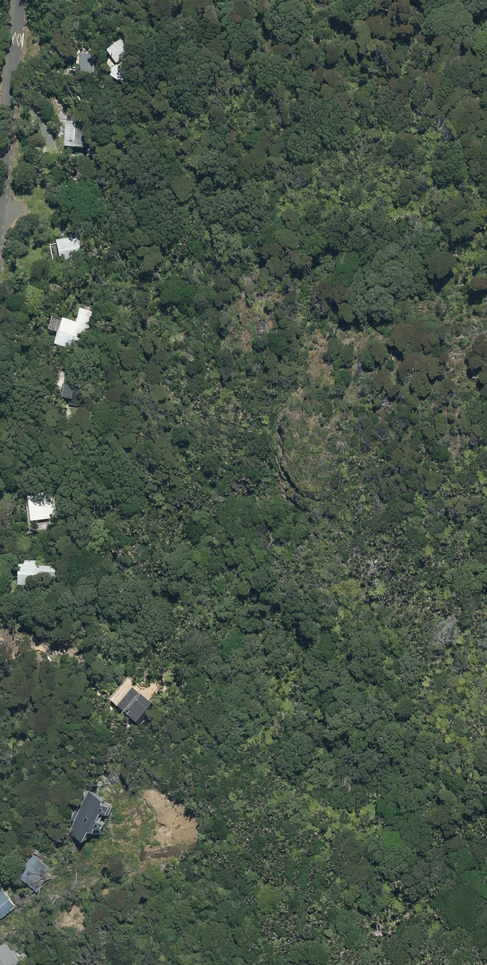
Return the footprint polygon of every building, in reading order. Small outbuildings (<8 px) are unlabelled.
[(119,40),(103,52),(112,64),(128,52),(119,40)] [(91,74),(92,56),(77,55),(76,73),(91,74)] [(106,77),(123,86),(130,73),(113,64),(106,77)] [(63,123),(62,147),(86,148),(87,129),(81,129),(81,124),(63,123)] [(54,241),(58,265),(80,261),(76,237),(54,241)] [(77,310),(74,324),(58,321),(52,346),(71,351),(74,338),(86,340),(91,313),(77,310)] [(76,371),(64,368),(59,400),(67,401),(66,405),(80,407),(82,390),(74,389),(76,371)] [(52,496),(24,499),(28,523),(55,519),(52,496)] [(61,580),(62,568),(35,568),(35,566),(17,566),(16,586),(35,587),(35,582),(44,582),(44,580),(61,580)] [(113,708),(133,725),(149,706),(129,689),(113,708)] [(110,825),(116,835),(131,827),(125,816),(130,813),(128,807),(129,807),(126,802),(122,804),(117,794),(120,792),(116,784),(110,788),(108,785),(92,794),(103,815),(101,816),(107,827),(110,825)] [(30,858),(30,886),(59,886),(59,863),(53,863),(53,858),(30,858)] [(13,918),(33,908),(18,878),(0,887),(0,893),(13,918)] [(23,958),(20,933),(0,935),(0,960),(23,958)]
